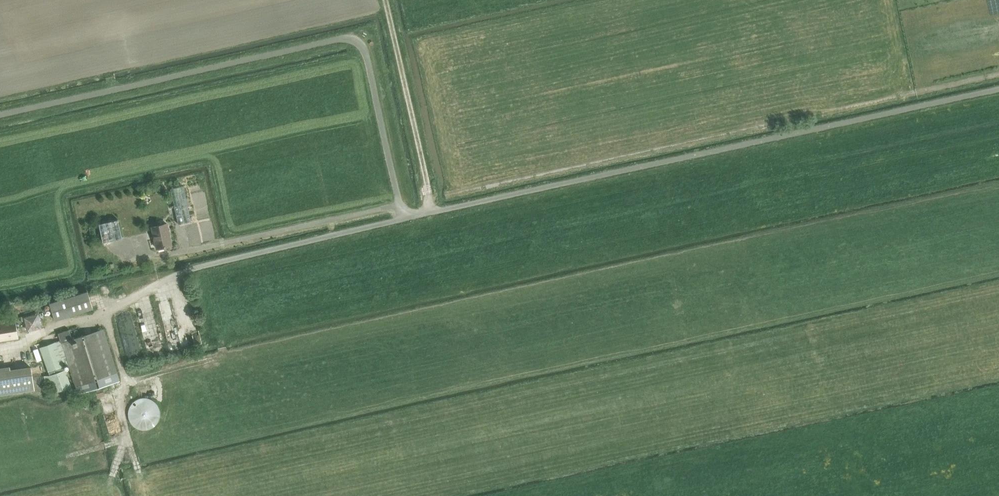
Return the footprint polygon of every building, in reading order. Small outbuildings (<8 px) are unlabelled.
[(183,186),(170,189),(178,224),(191,221),(183,186)] [(117,219),(98,223),(103,242),(122,238),(117,219)] [(164,247),(171,245),(166,224),(152,228),(157,249),(158,248),(158,250),(164,249),(164,247)] [(54,320),(93,308),(87,291),(49,303),(54,320)] [(18,339),(15,319),(14,312),(0,314),(0,342),(18,339)] [(29,331),(43,327),(39,312),(25,316),(29,331)] [(54,342),(39,347),(48,371),(50,375),(44,376),(50,394),(72,388),(64,365),(68,364),(77,394),(119,381),(103,329),(73,339),(69,330),(59,334),(61,339),(54,342)] [(31,367),(11,370),(15,392),(34,388),(31,367)] [(157,405),(156,403),(154,401),(151,400),(149,399),(146,398),(143,398),(141,398),(138,399),(136,400),(134,402),(132,404),(130,406),(129,409),(128,411),(128,414),(128,417),(129,419),(130,422),(132,424),(134,426),(136,428),(138,429),(141,430),(144,430),(146,430),(149,429),(152,428),(154,427),(156,425),(158,423),(159,420),(160,418),(160,415),(160,412),(160,410),(159,407),(157,405)]
